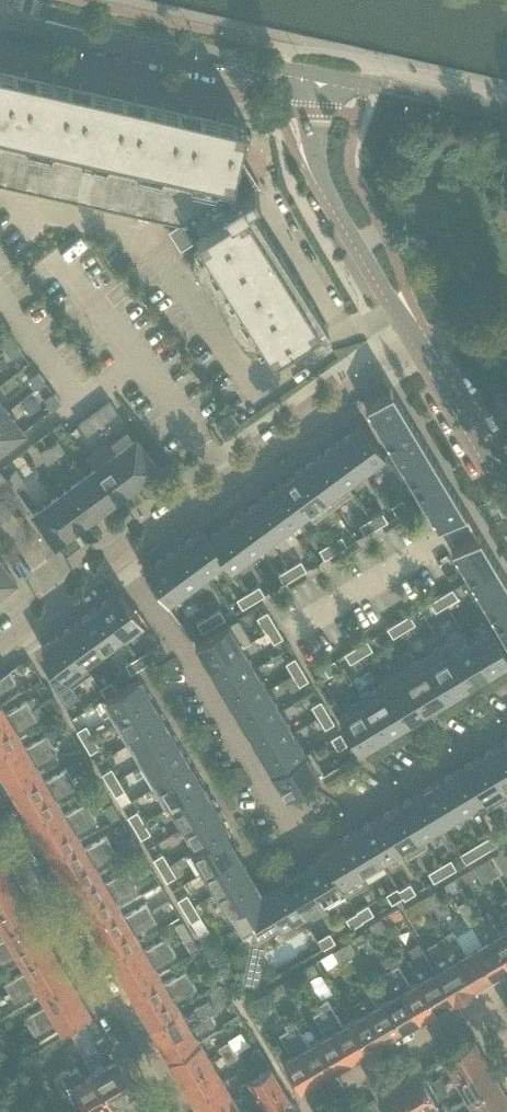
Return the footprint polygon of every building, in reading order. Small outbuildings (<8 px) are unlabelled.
[(178,222),(167,229),(179,248),(197,237),(198,240),(192,267),(242,347),(270,353),(273,356),(324,324),(327,328),(328,327),(247,200),(259,193),(253,183),(245,188),(240,180),(241,180),(244,169),(240,162),(237,162),(246,121),(0,66),(0,183),(178,222)] [(0,339),(0,345),(4,350),(15,342),(8,333),(0,339)] [(15,342),(4,350),(11,359),(21,350),(15,342)] [(38,372),(27,381),(34,390),(45,381),(38,372)] [(392,389),(363,406),(365,409),(366,411),(385,442),(393,455),(419,439),(420,439),(421,438),(417,431),(415,432),(411,424),(412,423),(410,424),(406,416),(408,415),(407,415),(406,416),(401,408),(403,407),(402,407),(401,408),(396,400),(398,399),(392,389)] [(54,393),(43,401),(50,410),(61,402),(54,393)] [(108,401),(88,417),(96,427),(116,412),(108,401)] [(0,417),(0,449),(23,432),(7,412),(0,417)] [(231,414),(216,424),(224,435),(239,424),(231,414)] [(96,427),(88,417),(80,423),(88,434),(96,427)] [(342,438),(366,470),(385,456),(361,424),(342,438)] [(136,438),(115,453),(137,483),(157,468),(136,438)] [(323,452),(346,484),(366,470),(342,438),(323,452)] [(419,439),(393,455),(395,459),(415,492),(442,476),(444,475),(440,470),(439,471),(434,464),(436,462),(434,463),(429,455),(431,454),(429,455),(424,447),(426,446),(424,447),(420,439),(419,439)] [(56,440),(47,447),(55,457),(64,451),(56,440)] [(55,457),(47,447),(39,452),(47,463),(55,457)] [(353,492),(346,484),(323,452),(304,466),(333,506),(353,492)] [(115,453),(95,468),(116,498),(137,483),(115,453)] [(315,520),(333,506),(304,466),(283,481),(308,512),(307,513),(313,521),(315,520)] [(95,468),(74,483),(96,513),(116,498),(95,468)] [(7,477),(14,487),(23,481),(16,471),(7,477)] [(442,476),(415,492),(416,494),(417,495),(437,529),(464,513),(466,512),(459,501),(457,502),(453,494),(454,493),(452,494),(448,486),(449,485),(449,484),(447,485),(443,478),(445,477),(444,475),(442,476)] [(265,495),(289,526),(307,513),(308,512),(283,481),(265,495)] [(74,483),(54,498),(75,528),(96,513),(74,483)] [(292,530),(289,526),(265,495),(245,510),(269,541),(272,545),(292,530)] [(75,528),(54,498),(33,513),(55,543),(75,528)] [(396,516),(408,509),(402,499),(390,506),(396,516)] [(250,555),(269,541),(245,510),(227,523),(250,555)] [(370,518),(376,528),(387,521),(382,512),(370,518)] [(376,528),(370,518),(359,525),(365,534),(376,528)] [(207,538),(224,561),(231,569),(250,555),(227,523),(209,536),(207,538)] [(224,561),(207,538),(209,536),(203,528),(183,543),(206,574),(224,561)] [(336,552),(347,545),(341,536),(330,542),(336,552)] [(500,574),(478,538),(451,554),(473,590),(500,574)] [(336,552),(330,542),(319,549),(324,559),(336,552)] [(183,543),(164,556),(187,588),(206,574),(183,543)] [(164,556),(144,571),(156,587),(167,603),(187,588),(164,556)] [(295,576),(306,570),(300,560),(289,567),(295,576)] [(15,580),(0,562),(0,592),(15,580)] [(295,576),(289,567),(278,574),(283,583),(295,576)] [(500,574),(473,590),(494,626),(506,618),(506,586),(500,574)] [(248,592),(253,601),(264,595),(259,585),(248,592)] [(440,595),(446,605),(458,598),(452,588),(440,595)] [(105,600),(98,605),(121,637),(122,637),(125,641),(144,627),(141,622),(142,621),(119,590),(105,600)] [(253,601),(248,592),(236,599),(242,608),(253,601)] [(446,605),(440,595),(429,602),(435,611),(446,605)] [(80,618),(103,650),(121,637),(98,605),(80,618)] [(219,609),(208,616),(213,625),(225,619),(219,609)] [(267,611),(257,617),(266,632),(267,631),(276,626),(267,611)] [(398,621),(404,630),(415,623),(409,614),(398,621)] [(213,625),(208,616),(197,623),(202,632),(213,625)] [(61,632),(84,664),(103,650),(80,618),(61,632)] [(506,647),(506,618),(494,626),(506,647)] [(251,642),(237,619),(194,644),(208,667),(242,647),(251,642)] [(398,621),(387,628),(392,637),(404,630),(398,621)] [(276,626),(267,631),(274,643),(283,638),(276,626)] [(506,663),(506,655),(490,627),(469,640),(489,674),(506,663)] [(443,644),(468,686),(489,674),(469,640),(463,631),(443,644)] [(61,632),(41,647),(61,674),(50,682),(65,706),(78,696),(71,686),(90,672),(84,664),(61,632)] [(356,646),(361,656),(372,649),(366,640),(356,646)] [(468,686),(443,644),(421,656),(447,699),(468,686)] [(356,646),(344,653),(349,663),(361,656),(356,646)] [(255,668),(242,647),(208,667),(221,689),(255,668)] [(136,657),(142,667),(153,660),(147,650),(136,657)] [(421,656),(400,669),(425,712),(447,699),(421,656)] [(131,673),(142,667),(136,657),(125,664),(131,673)] [(285,663),(292,674),(302,669),(294,657),(285,663)] [(339,669),(334,660),(322,666),(328,676),(339,669)] [(268,690),(255,668),(221,689),(234,710),(268,690)] [(302,669),(292,674),(299,685),(308,680),(302,669)] [(379,688),(381,687),(404,725),(425,712),(400,669),(376,683),(379,688)] [(16,682),(8,671),(0,677),(0,693),(16,682)] [(106,697),(100,701),(114,723),(152,700),(138,678),(117,691),(106,697)] [(106,697),(117,691),(113,684),(111,681),(100,688),(106,697)] [(381,687),(379,688),(359,700),(382,738),(404,725),(381,687)] [(280,711),(268,690),(234,710),(247,731),(280,711)] [(33,696),(26,701),(27,703),(30,708),(38,704),(33,696)] [(152,700),(114,723),(127,744),(165,722),(158,711),(152,700)] [(318,718),(328,712),(320,700),(311,706),(318,718)] [(359,752),(382,738),(359,700),(336,714),(359,752)] [(30,710),(31,709),(30,708),(27,703),(26,701),(6,712),(1,704),(0,704),(0,727),(30,710)] [(0,727),(0,750),(19,738),(21,738),(17,732),(17,731),(16,729),(36,718),(31,709),(30,710),(0,727)] [(260,753),(293,733),(280,711),(247,731),(260,753)] [(328,712),(318,718),(325,728),(334,723),(328,712)] [(165,722),(127,744),(139,766),(177,743),(165,722)] [(83,741),(92,736),(85,725),(76,730),(83,741)] [(273,775),(306,755),(305,753),(293,733),(260,753),(273,775)] [(331,738),(337,749),(347,744),(340,733),(331,738)] [(0,750),(0,772),(50,743),(47,736),(46,735),(26,746),(21,738),(19,738),(0,750)] [(92,736),(83,741),(90,753),(99,747),(92,736)] [(482,754),(505,792),(506,792),(506,791),(506,747),(504,741),(502,742),(482,754)] [(0,772),(0,773),(10,789),(39,772),(40,772),(36,765),(35,764),(56,752),(50,743),(0,772)] [(177,743),(139,766),(152,787),(190,764),(177,743)] [(306,755),(273,775),(285,796),(309,781),(318,776),(319,776),(318,774),(322,771),(310,750),(305,753),(306,755)] [(461,767),(481,800),(487,809),(506,797),(506,793),(506,792),(505,792),(482,754),(462,766),(461,767)] [(190,764),(152,787),(165,809),(170,807),(203,787),(190,764)] [(461,767),(442,779),(462,812),(481,800),(461,767)] [(39,772),(10,789),(20,806),(69,777),(70,776),(66,770),(65,768),(45,780),(40,772),(39,772)] [(108,785),(117,779),(110,768),(101,773),(108,785)] [(69,777),(20,806),(30,823),(59,806),(60,805),(56,800),(55,799),(55,797),(75,785),(70,776),(69,777)] [(117,779),(108,785),(115,796),(124,791),(117,779)] [(462,812),(442,779),(422,790),(442,823),(462,812)] [(203,787),(170,807),(183,828),(216,808),(203,787)] [(442,823),(422,790),(402,802),(425,840),(445,828),(442,823)] [(59,806),(30,823),(39,840),(89,811),(90,810),(86,803),(85,802),(65,814),(60,805),(59,806)] [(380,815),(400,849),(406,858),(428,845),(425,840),(402,802),(380,815)] [(112,803),(102,808),(110,821),(120,816),(112,803)] [(216,808),(183,828),(195,848),(224,831),(225,832),(229,829),(228,828),(216,808)] [(89,811),(39,840),(49,857),(79,840),(79,839),(77,835),(75,832),(74,831),(95,819),(90,810),(89,811)] [(143,822),(136,811),(127,816),(134,827),(143,822)] [(380,815),(361,827),(381,860),(400,849),(380,815)] [(143,822),(134,827),(141,839),(150,833),(143,822)] [(361,827),(341,839),(361,872),(381,860),(361,827)] [(192,849),(190,851),(203,872),(237,852),(229,840),(225,832),(224,831),(195,848),(192,849)] [(485,851),(497,844),(491,835),(479,842),(484,850),(485,851)] [(79,840),(49,857),(59,874),(110,844),(105,837),(105,836),(84,848),(79,839),(79,840)] [(341,839),(321,851),(324,855),(341,884),(361,872),(341,839)] [(474,858),(485,851),(484,850),(479,842),(468,848),(474,858)] [(59,874),(69,891),(99,873),(94,865),(115,853),(110,844),(59,874)] [(237,852),(203,872),(216,893),(249,873),(237,852)] [(153,859),(160,870),(169,865),(162,853),(153,859)] [(312,862),(302,868),(322,902),(325,907),(346,894),(341,884),(324,855),(322,857),(312,862)] [(488,857),(472,867),(478,875),(479,878),(495,869),(488,857)] [(444,875),(456,868),(450,859),(449,860),(438,866),(444,875)] [(11,878),(1,861),(0,861),(0,884),(11,878)] [(169,865),(160,870),(166,882),(175,876),(169,865)] [(129,878),(79,907),(89,924),(119,907),(114,899),(131,890),(136,898),(160,884),(149,866),(130,878),(129,878)] [(444,875),(438,866),(428,872),(433,882),(444,875)] [(472,867),(455,877),(456,878),(460,886),(478,875),(472,867)] [(302,868),(282,880),(302,914),(322,902),(302,868)] [(69,891),(79,907),(129,878),(130,878),(125,870),(104,882),(99,873),(69,891)] [(249,873),(216,893),(228,913),(236,927),(226,933),(231,940),(240,934),(242,937),(252,931),(261,893),(249,873)] [(21,895),(11,878),(0,884),(0,907),(21,895)] [(456,878),(445,884),(451,894),(461,887),(460,886),(456,878)] [(302,914),(282,880),(261,893),(252,931),(258,941),(267,935),(282,926),(302,914)] [(404,899),(415,892),(410,883),(398,890),(402,897),(404,899)] [(391,904),(402,897),(398,890),(397,887),(385,894),(391,904)] [(446,901),(438,888),(423,896),(431,910),(446,901)] [(184,911),(193,905),(186,894),(177,900),(184,911)] [(31,911),(21,895),(0,907),(0,930),(31,911)] [(427,909),(421,899),(404,909),(410,918),(427,909)] [(456,905),(468,925),(471,923),(473,926),(464,931),(492,978),(506,969),(506,965),(483,923),(478,916),(468,899),(456,905)] [(89,924),(99,941),(150,911),(145,903),(124,916),(119,907),(89,924)] [(357,912),(362,920),(373,914),(368,904),(356,911),(357,912)] [(193,905),(184,911),(191,922),(200,917),(193,905)] [(397,907),(382,916),(387,924),(402,915),(397,907)] [(41,928),(31,911),(0,930),(4,938),(0,940),(0,952),(41,928)] [(99,941),(109,958),(139,940),(134,933),(155,920),(150,911),(99,941)] [(478,916),(483,923),(506,965),(506,927),(498,932),(486,911),(478,916)] [(362,920),(357,912),(345,919),(351,928),(362,921),(362,920)] [(380,917),(368,925),(375,936),(387,929),(380,917)] [(182,920),(174,925),(182,938),(190,933),(182,920)] [(20,964),(51,945),(41,928),(0,952),(0,964),(14,955),(20,964)] [(252,931),(245,964),(260,967),(267,935),(258,941),(252,931)] [(364,931),(352,939),(357,948),(370,940),(364,931)] [(453,931),(445,936),(475,987),(492,978),(464,931),(456,936),(453,931)] [(323,949),(335,942),(329,932),(317,939),(323,949)] [(190,933),(182,938),(190,951),(197,947),(190,933)] [(445,936),(427,946),(439,967),(435,969),(453,1000),(475,987),(445,936)] [(109,958),(119,975),(170,945),(165,938),(144,950),(139,940),(109,958)] [(419,942),(408,947),(419,965),(411,969),(417,979),(436,1011),(453,1000),(442,981),(435,969),(419,942)] [(343,944),(333,951),(339,962),(340,963),(340,964),(351,958),(343,944)] [(5,983),(10,992),(61,962),(51,945),(20,964),(24,972),(5,983)] [(119,975),(129,992),(159,974),(154,966),(175,954),(170,945),(119,975)] [(333,951),(321,958),(327,969),(339,962),(333,951)] [(209,966),(203,956),(195,960),(201,971),(209,966)] [(35,989),(39,998),(71,979),(61,962),(10,992),(15,1001),(35,989)] [(397,963),(388,969),(418,1021),(436,1011),(417,979),(409,984),(397,963)] [(245,964),(241,981),(257,984),(260,967),(245,964)] [(311,964),(298,972),(304,981),(317,973),(311,964)] [(392,994),(383,999),(402,1031),(418,1021),(388,969),(380,973),(392,994)] [(129,992),(139,1009),(189,979),(185,972),(164,984),(159,974),(129,992)] [(304,981),(298,972),(285,980),(290,989),(304,981)] [(24,1018),(29,1026),(81,996),(71,979),(39,998),(44,1006),(24,1018)] [(139,1009),(149,1026),(179,1008),(174,1000),(195,988),(189,979),(139,1009)] [(220,984),(206,992),(211,1000),(216,1009),(230,1000),(220,984)] [(265,991),(266,993),(270,1000),(283,992),(278,984),(265,991)] [(364,984),(354,989),(385,1041),(402,1031),(383,999),(375,1004),(364,984)] [(358,1014),(349,1019),(368,1051),(385,1041),(354,989),(347,994),(358,1014)] [(81,996),(29,1026),(34,1034),(55,1022),(60,1031),(90,1013),(81,996)] [(326,996),(316,1002),(320,1009),(321,1010),(322,1012),(350,1061),(368,1051),(349,1019),(342,1023),(330,1003),(326,996)] [(149,1026),(159,1043),(216,1009),(211,1000),(194,1009),(195,1011),(184,1017),(179,1008),(149,1026)] [(159,1043),(170,1062),(202,1044),(200,1040),(198,1040),(194,1034),(214,1022),(210,1014),(217,1010),(216,1009),(159,1043)] [(320,1009),(313,1013),(325,1033),(315,1039),(316,1040),(334,1070),(350,1061),(322,1012),(321,1010),(320,1009)] [(285,1013),(281,1016),(285,1022),(289,1020),(285,1013)] [(284,1023),(287,1028),(317,1080),(334,1070),(315,1039),(308,1043),(293,1018),(289,1020),(285,1022),(284,1023)] [(283,1022),(275,1026),(279,1033),(287,1028),(284,1023),(283,1022)] [(3,1044),(10,1038),(0,1026),(0,1040),(3,1044)] [(76,1027),(69,1031),(74,1040),(81,1036),(76,1027)] [(317,1080),(287,1028),(279,1033),(292,1055),(282,1060),(300,1090),(317,1080)] [(104,1063),(92,1070),(112,1104),(136,1090),(104,1036),(93,1042),(104,1063)] [(10,1038),(3,1044),(16,1058),(24,1053),(10,1038)] [(443,1057),(455,1077),(485,1059),(473,1039),(443,1057)] [(217,1048),(223,1057),(234,1050),(229,1041),(217,1048)] [(170,1062),(182,1081),(213,1063),(202,1044),(170,1062)] [(254,1061),(263,1055),(258,1047),(253,1048),(249,1057),(254,1061)] [(234,1050),(223,1057),(226,1064),(238,1056),(234,1050)] [(485,1059),(455,1077),(459,1084),(463,1091),(467,1097),(497,1079),(485,1059)] [(182,1081),(193,1101),(224,1082),(213,1063),(182,1081)] [(247,1096),(256,1111),(263,1111),(288,1097),(269,1066),(268,1066),(269,1067),(249,1078),(249,1077),(247,1078),(248,1081),(241,1085),(247,1096)] [(92,1070),(90,1071),(91,1074),(83,1078),(77,1068),(70,1072),(69,1069),(54,1078),(60,1087),(62,1086),(85,1111),(99,1111),(112,1104),(92,1070)] [(398,1084),(414,1111),(418,1111),(436,1102),(418,1071),(398,1084)] [(430,1082),(434,1089),(443,1084),(439,1077),(430,1082)] [(467,1097),(475,1111),(487,1111),(506,1100),(506,1097),(497,1079),(467,1097)] [(199,1111),(217,1111),(236,1101),(224,1082),(193,1101),(199,1111)] [(398,1084),(377,1096),(387,1111),(414,1111),(398,1084)] [(443,1084),(434,1089),(439,1097),(448,1092),(443,1084)] [(373,1098),(363,1104),(367,1111),(382,1111),(373,1098)] [(487,1111),(506,1111),(506,1100),(487,1111)] [(217,1111),(241,1111),(235,1102),(236,1102),(236,1101),(217,1111)]
